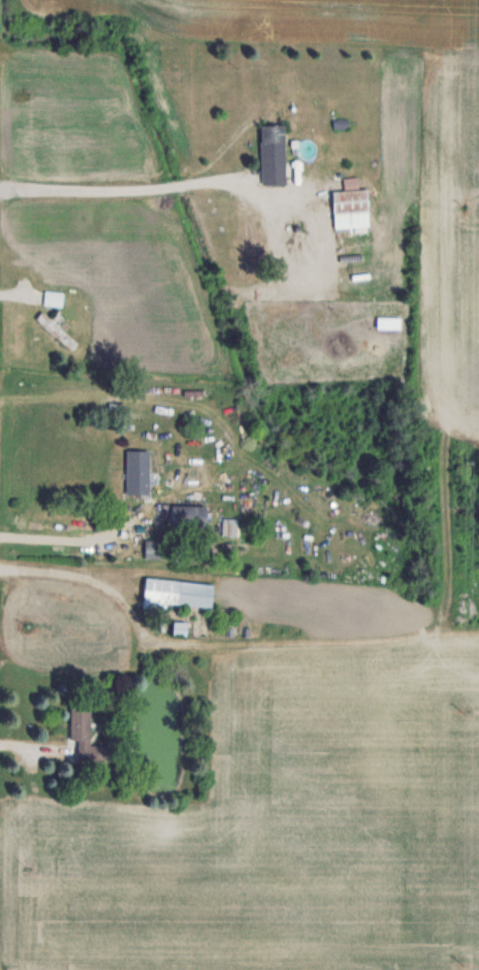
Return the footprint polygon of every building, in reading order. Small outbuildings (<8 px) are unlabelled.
[(260,125),(261,185),(285,184),(284,125),(260,125)] [(367,189),(348,189),(348,177),(332,178),(334,228),(368,227),(367,189)] [(48,305),(61,306),(62,295),(49,294),(48,305)] [(77,344),(43,311),(36,318),(70,351),(77,344)] [(149,449),(126,449),(126,494),(149,494),(149,449)] [(205,528),(205,505),(171,505),(171,528),(205,528)] [(236,534),(236,518),(223,518),(223,534),(236,534)] [(171,540),(144,540),(144,558),(171,558),(171,540)] [(213,583),(145,577),(142,612),(165,615),(166,603),(211,607),(213,583)] [(70,740),(78,740),(77,763),(103,764),(103,746),(89,745),(90,706),(70,706),(70,740)]
